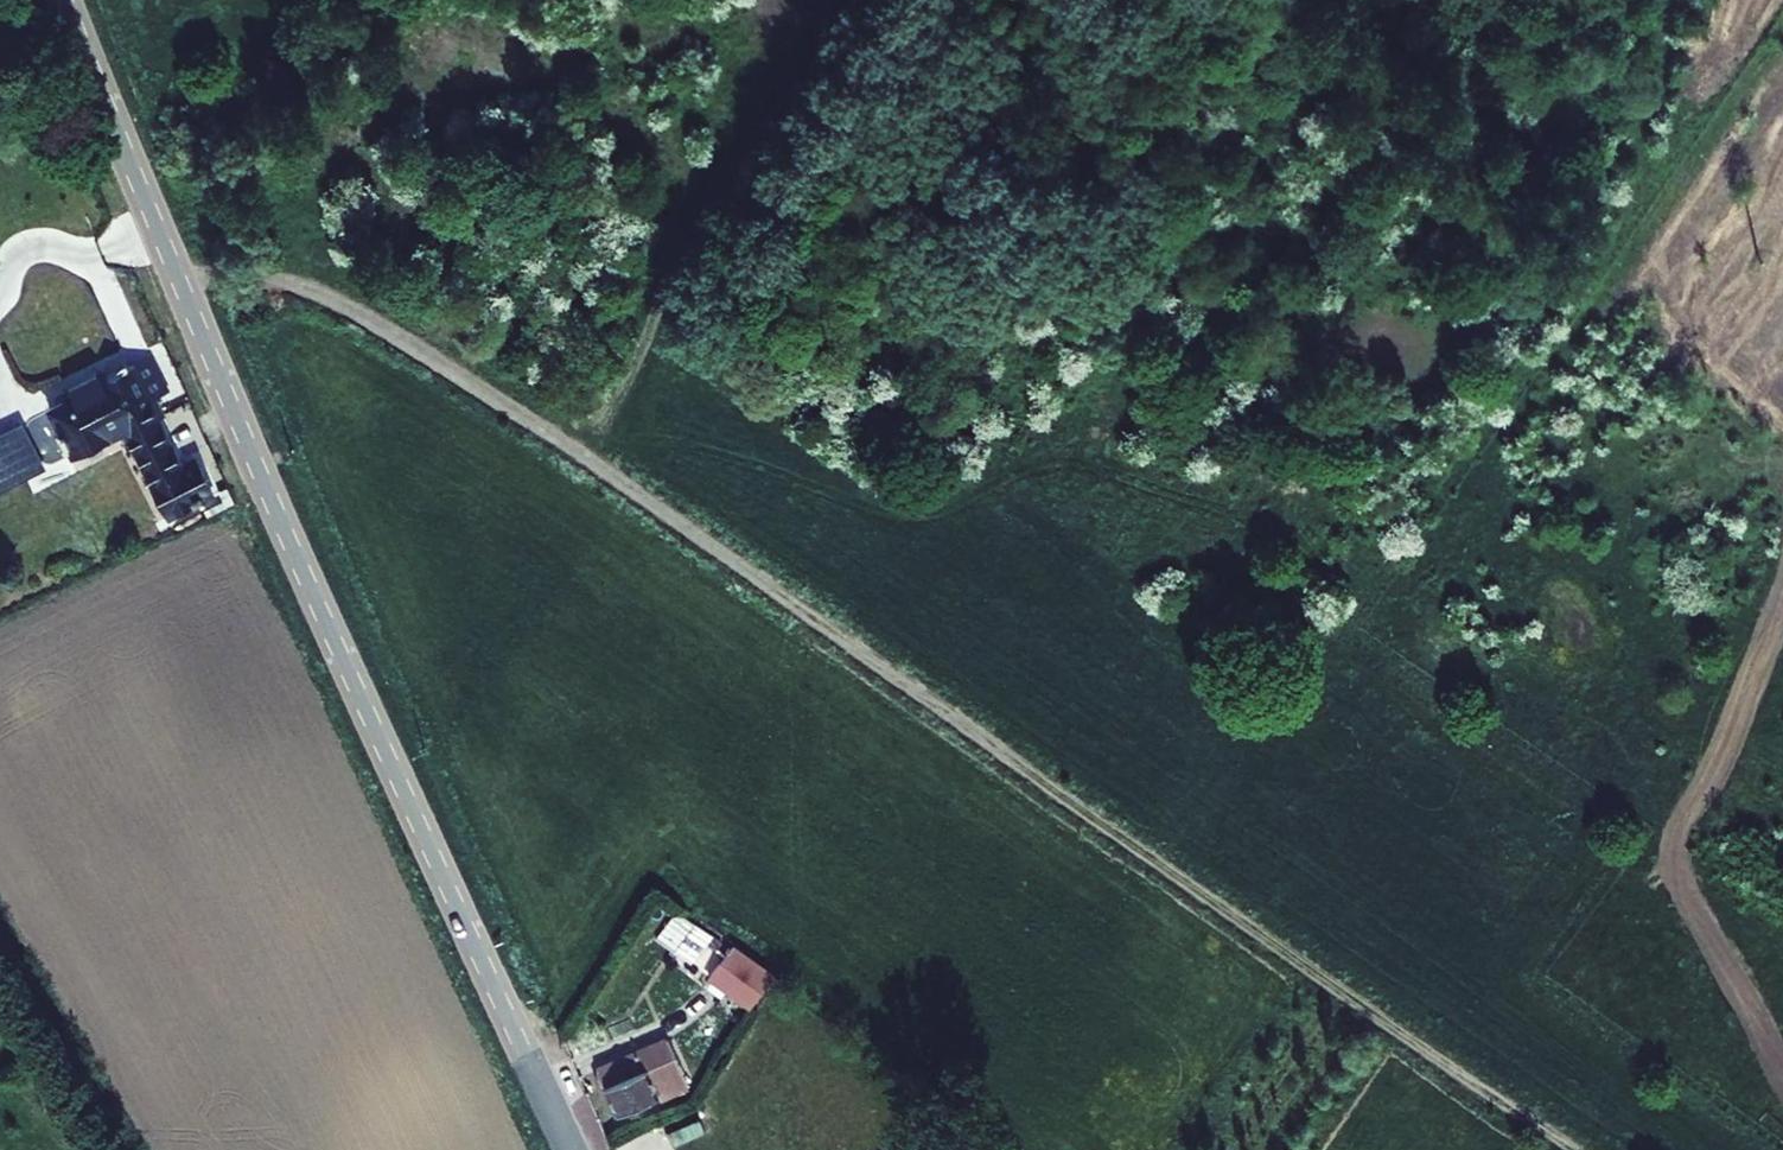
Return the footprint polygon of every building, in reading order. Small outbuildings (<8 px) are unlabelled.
[(38,419),(59,462),(117,433),(161,522),(203,502),(187,470),(171,478),(120,378),(93,392),(87,381),(51,398),(56,409),(38,419)] [(659,936),(694,962),(716,933),(680,906),(659,936)] [(755,972),(726,952),(705,983),(734,1003),(746,1011),(767,980),(755,972)] [(685,1091),(681,1083),(671,1060),(599,1090),(613,1121),(672,1096),(685,1091)]
